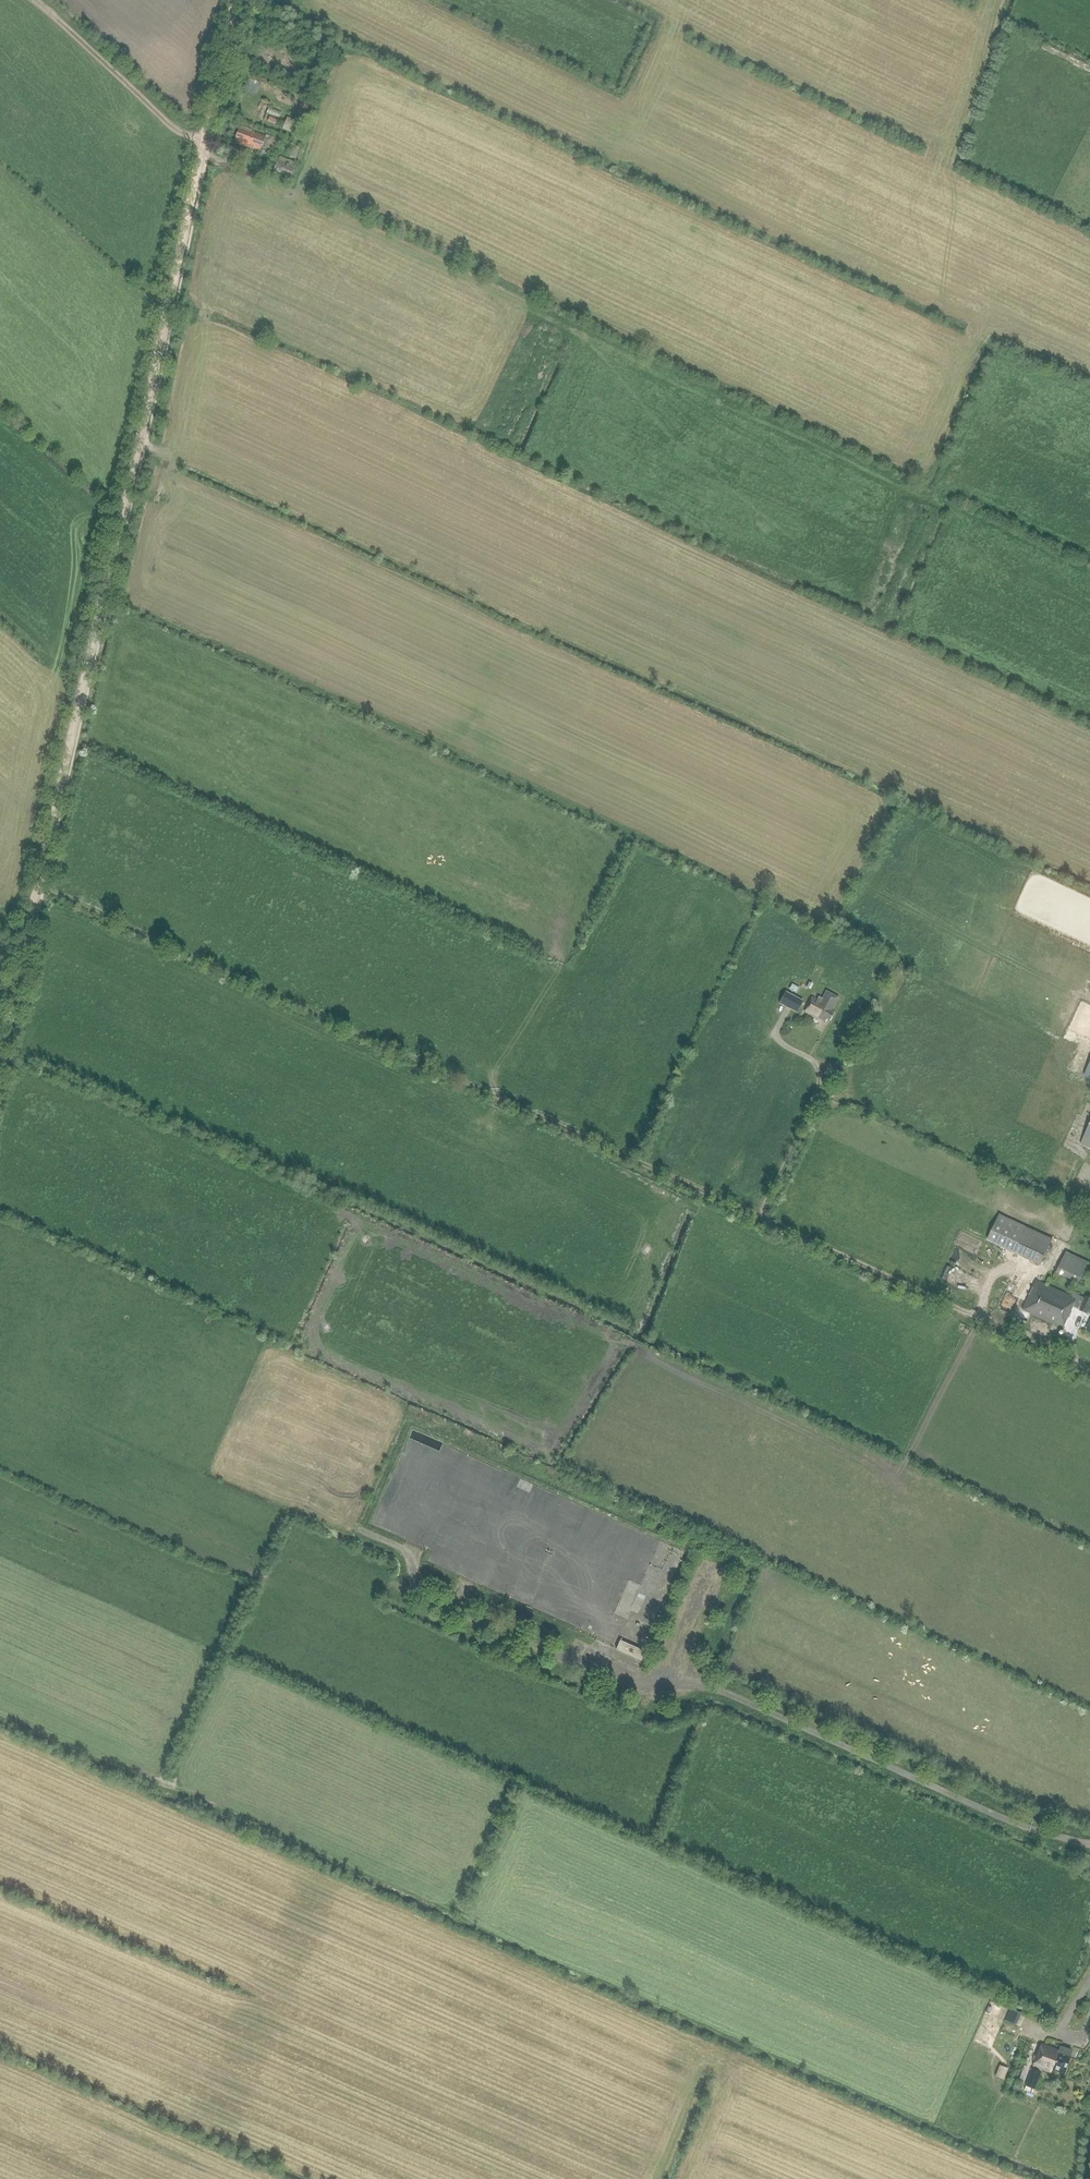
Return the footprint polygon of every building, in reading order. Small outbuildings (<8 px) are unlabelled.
[(244,85),(247,76),(235,73),(233,82),(244,85)] [(243,87),(252,91),(257,81),(248,77),(243,87)] [(302,98),(299,107),(309,110),(312,102),(302,98)] [(260,151),(265,136),(252,132),(252,134),(239,129),(236,139),(239,140),(238,144),(260,151)] [(247,149),(235,145),(231,155),(242,159),(243,155),(245,156),(247,149)] [(280,156),(279,158),(295,165),(296,163),(280,156)] [(834,1012),(832,1011),(839,998),(826,991),(822,998),(819,996),(817,1000),(812,997),(804,1013),(810,1016),(811,1015),(824,1022),(826,1019),(830,1021),(834,1012)] [(796,1014),(803,1002),(785,993),(779,1005),(796,1014)] [(1081,1144),(1089,1148),(1089,1123),(1081,1144)] [(1052,1239),(999,1214),(987,1240),(1040,1265),(1052,1239)] [(1079,1282),(1088,1262),(1065,1252),(1057,1272),(1079,1282)] [(1006,1287),(1014,1291),(1021,1274),(1013,1271),(1006,1287)] [(1063,1327),(1076,1299),(1036,1281),(1023,1309),(1063,1327)] [(1086,1296),(1080,1310),(1087,1313),(1087,1312),(1089,1313),(1089,1298),(1086,1296)] [(958,1330),(967,1334),(970,1327),(961,1323),(958,1330)] [(616,1649),(640,1660),(644,1651),(620,1640),(616,1649)] [(1004,2023),(1018,2029),(1024,2014),(1010,2008),(1004,2023)] [(1032,2068),(1026,2086),(1034,2089),(1042,2069),(1051,2072),(1052,2069),(1064,2074),(1070,2058),(1068,2057),(1071,2050),(1061,2046),(1059,2050),(1041,2044),(1033,2066),(1039,2068),(1038,2071),(1032,2068)] [(996,2073),(995,2076),(1004,2079),(1005,2077),(1008,2068),(1000,2065),(996,2073)]
